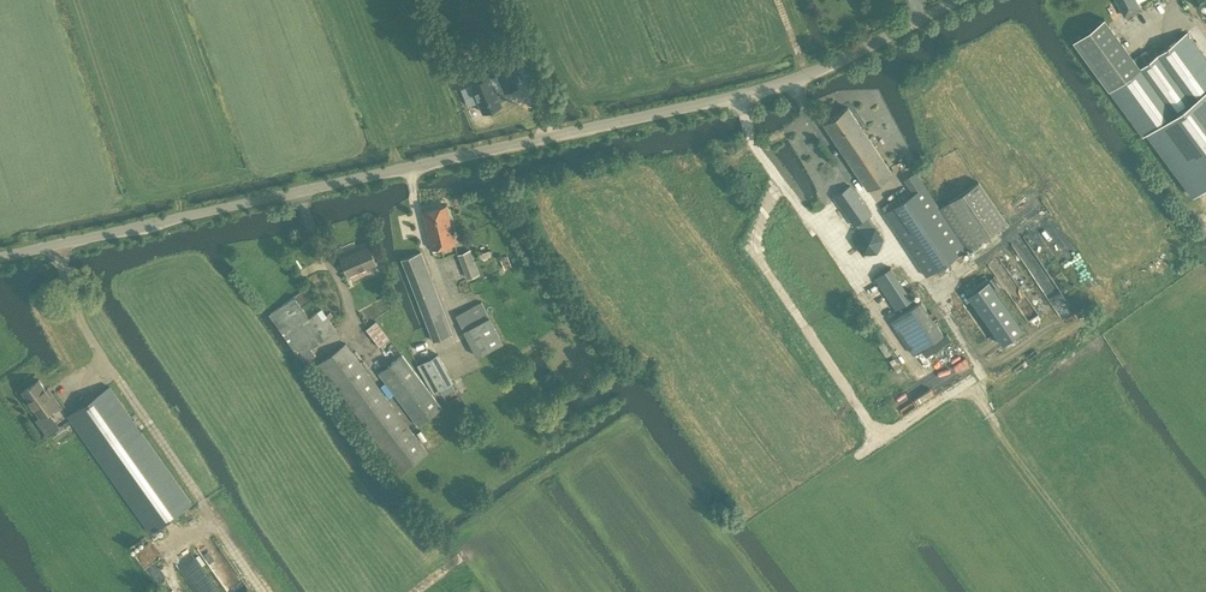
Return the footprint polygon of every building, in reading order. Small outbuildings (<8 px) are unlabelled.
[(1139,9),(1134,0),(1115,0),(1124,17),(1139,9)] [(1108,90),(1139,68),(1103,19),(1073,41),(1108,90)] [(1205,89),(1205,60),(1186,33),(1139,68),(1108,90),(1142,137),(1146,134),(1205,89)] [(488,88),(493,97),(505,92),(499,81),(504,79),(505,82),(515,78),(507,59),(498,62),(499,66),(495,67),(495,66),(475,74),(482,91),(488,88)] [(1205,187),(1205,89),(1146,134),(1193,197),(1205,187)] [(868,189),(891,174),(848,108),(824,124),(868,189)] [(966,248),(938,207),(915,172),(904,180),(913,193),(912,194),(884,213),(883,213),(925,276),(966,248)] [(966,248),(1005,222),(978,182),(938,207),(966,248)] [(870,214),(850,186),(834,198),(854,225),(857,224),(859,227),(873,226),(867,216),(870,214)] [(908,189),(881,207),(884,213),(912,194),(908,189)] [(432,249),(455,243),(446,205),(423,210),(432,249)] [(873,226),(859,227),(852,240),(861,253),(876,252),(882,238),(874,226),(873,226)] [(348,275),(376,264),(368,246),(340,258),(348,275)] [(480,274),(470,249),(458,254),(467,279),(480,274)] [(434,341),(453,333),(421,251),(402,258),(434,341)] [(915,299),(890,264),(870,277),(896,313),(915,299)] [(1006,306),(988,281),(968,295),(1003,344),(1023,330),(1006,306)] [(293,297),(269,313),(305,363),(315,355),(311,349),(337,330),(321,309),(308,318),(293,297)] [(476,356),(502,343),(481,302),(455,315),(476,356)] [(390,340),(376,321),(366,328),(380,348),(390,340)] [(401,473),(428,453),(345,344),(318,364),(401,473)] [(437,353),(417,364),(433,393),(453,382),(437,353)] [(418,425),(442,408),(402,355),(378,372),(418,425)] [(22,391),(39,416),(35,419),(47,436),(59,427),(48,411),(58,404),(51,394),(49,395),(38,380),(22,391)] [(149,533),(191,504),(109,387),(67,416),(149,533)]
